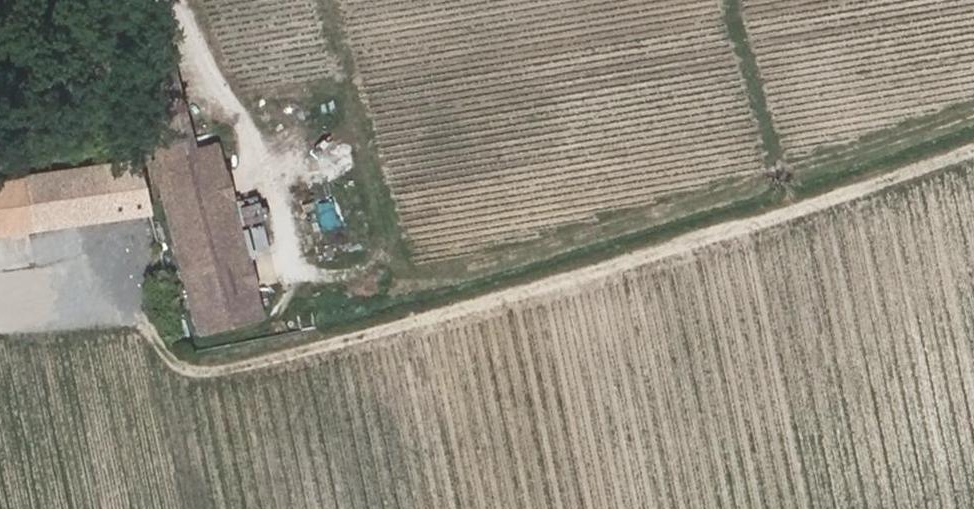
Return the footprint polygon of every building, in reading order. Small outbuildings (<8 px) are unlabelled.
[(236,138),(172,154),(216,330),(280,313),(236,138)] [(51,220),(40,172),(0,179),(0,228),(51,220)]
